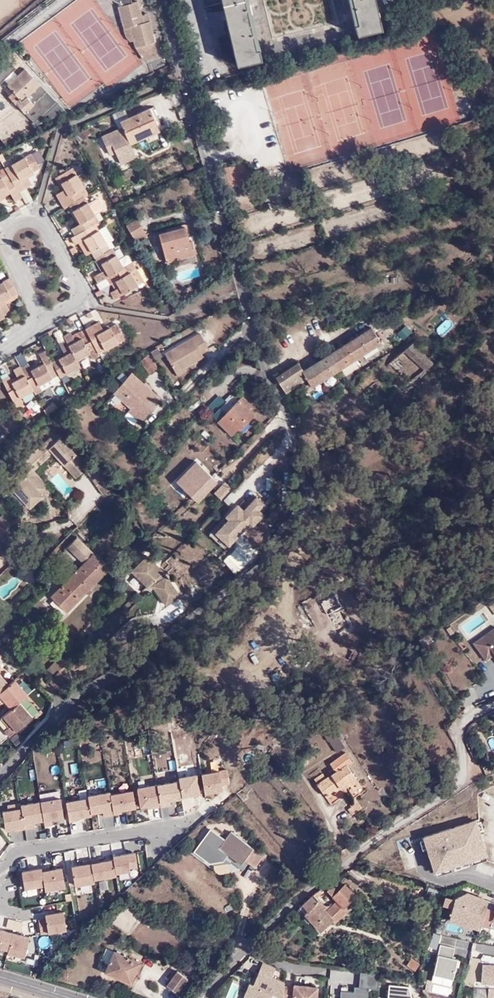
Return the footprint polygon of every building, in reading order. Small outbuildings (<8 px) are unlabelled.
[(137,48),(156,43),(150,22),(144,23),(142,16),(139,2),(133,3),(132,0),(115,0),(116,1),(120,2),(121,6),(119,7),(126,36),(131,42),(135,42),(137,48)] [(229,35),(236,64),(262,58),(248,0),(221,0),(229,35)] [(356,34),(381,28),(375,0),(348,0),(356,34)] [(149,14),(142,16),(144,23),(150,22),(149,14)] [(156,43),(137,48),(140,61),(159,56),(156,43)] [(0,61),(0,84),(17,70),(6,56),(0,61)] [(26,71),(8,87),(14,94),(9,99),(33,125),(56,105),(26,71)] [(124,126),(102,135),(107,145),(112,142),(116,151),(121,163),(137,156),(131,144),(129,140),(159,127),(150,107),(121,120),(124,126)] [(159,127),(129,140),(131,144),(161,131),(159,127)] [(112,142),(107,145),(110,153),(116,151),(112,142)] [(30,154),(3,169),(7,174),(17,192),(30,185),(26,176),(38,169),(30,154)] [(229,186),(225,167),(218,168),(223,187),(229,186)] [(56,195),(63,208),(69,205),(84,196),(87,194),(72,169),(57,177),(64,189),(56,195)] [(21,198),(17,192),(7,174),(1,178),(0,178),(0,199),(9,194),(14,202),(21,198)] [(96,200),(88,204),(84,196),(69,205),(80,223),(71,229),(75,235),(95,223),(98,222),(99,221),(95,215),(102,210),(103,207),(99,200),(96,200)] [(131,224),(127,226),(133,236),(137,242),(148,236),(139,219),(136,221),(134,218),(129,221),(131,224)] [(95,223),(75,235),(75,236),(99,222),(99,221),(98,222),(95,223)] [(95,224),(75,236),(71,239),(75,244),(79,242),(83,240),(85,238),(92,251),(96,258),(96,257),(97,257),(110,249),(95,224)] [(105,225),(98,229),(107,243),(113,240),(105,225)] [(186,227),(160,234),(168,263),(178,260),(180,265),(198,260),(193,240),(190,241),(186,227)] [(83,240),(79,242),(86,255),(92,251),(85,238),(83,240)] [(110,249),(97,257),(105,269),(101,271),(94,276),(98,282),(106,278),(133,262),(128,254),(119,259),(115,252),(112,248),(110,249)] [(119,250),(115,252),(119,259),(123,256),(119,250)] [(96,258),(94,259),(101,271),(105,269),(97,257),(96,257),(96,258)] [(133,262),(106,278),(110,284),(112,283),(116,281),(119,287),(115,289),(110,292),(115,299),(138,285),(131,271),(136,268),(133,262)] [(2,315),(10,311),(4,300),(17,294),(9,278),(0,283),(0,311),(2,315)] [(7,299),(8,302),(18,297),(17,294),(7,299)] [(447,318),(435,329),(443,337),(454,325),(447,318)] [(98,322),(83,329),(97,353),(124,339),(116,325),(102,332),(98,322)] [(276,376),(288,399),(321,379),(332,372),(380,342),(370,327),(298,362),(276,376)] [(97,353),(83,329),(76,333),(80,339),(74,342),(70,336),(69,333),(62,336),(64,341),(75,361),(87,354),(91,359),(98,355),(97,353)] [(80,339),(76,333),(70,336),(74,342),(80,339)] [(176,374),(186,368),(204,358),(203,356),(211,351),(202,334),(166,354),(176,374)] [(71,371),(78,367),(75,361),(64,341),(58,344),(64,355),(50,362),(58,376),(58,377),(71,371)] [(419,341),(407,353),(427,373),(436,366),(420,351),(424,346),(419,341)] [(50,362),(45,352),(38,355),(43,364),(30,371),(27,366),(20,370),(32,393),(34,396),(42,393),(38,386),(58,376),(50,362)] [(148,356),(140,362),(149,375),(158,369),(148,356)] [(6,380),(2,382),(16,408),(22,404),(20,399),(32,393),(20,370),(19,368),(13,372),(18,380),(11,383),(8,378),(5,379),(6,380)] [(188,372),(186,368),(176,374),(178,378),(188,372)] [(61,382),(62,384),(74,377),(71,371),(58,377),(61,382)] [(332,372),(321,379),(326,387),(337,380),(332,372)] [(133,373),(114,393),(130,408),(127,412),(140,424),(162,400),(133,373)] [(38,386),(42,393),(61,382),(58,377),(58,376),(38,386)] [(214,416),(233,436),(239,430),(241,431),(255,417),(249,411),(252,407),(243,397),(239,401),(234,396),(214,416)] [(51,414),(57,408),(53,403),(47,409),(51,414)] [(186,441),(195,432),(193,430),(184,438),(186,441)] [(198,435),(195,432),(186,441),(189,444),(198,435)] [(88,468),(90,467),(80,456),(63,437),(57,442),(52,437),(34,453),(43,463),(55,452),(77,477),(87,469),(88,468)] [(43,463),(34,453),(27,460),(35,470),(43,463)] [(198,499),(219,479),(196,456),(175,476),(198,499)] [(27,460),(0,484),(0,485),(8,494),(14,488),(31,508),(45,496),(44,494),(52,488),(35,470),(27,460)] [(111,479),(104,469),(98,461),(90,467),(88,468),(87,469),(100,487),(111,479)] [(116,486),(111,479),(100,487),(105,494),(116,486)] [(223,479),(213,490),(228,503),(238,492),(223,479)] [(253,493),(242,504),(238,500),(209,529),(227,546),(267,506),(253,493)] [(11,522),(2,513),(0,515),(0,525),(4,529),(11,522)] [(9,535),(6,532),(0,537),(0,543),(9,535)] [(11,547),(14,541),(9,535),(0,543),(0,544),(6,551),(11,547)] [(225,558),(246,573),(261,551),(240,536),(225,558)] [(83,564),(51,597),(68,613),(110,570),(97,556),(77,537),(67,548),(83,564)] [(205,554),(199,542),(168,559),(174,571),(205,554)] [(154,584),(157,587),(169,605),(183,596),(165,570),(150,555),(135,571),(151,588),(154,584)] [(488,646),(482,637),(493,629),(493,624),(491,619),(468,634),(480,652),(488,646)] [(488,646),(493,654),(493,629),(482,637),(488,646)] [(423,635),(418,638),(423,646),(428,642),(423,635)] [(55,678),(60,673),(67,665),(60,658),(48,671),(55,678)] [(52,681),(62,693),(71,684),(60,673),(55,678),(52,681)] [(26,694),(13,679),(8,684),(0,691),(0,699),(1,698),(10,708),(17,702),(26,694)] [(59,695),(62,693),(52,681),(49,683),(59,695)] [(10,708),(1,716),(8,726),(3,730),(9,736),(30,717),(17,702),(10,708)] [(329,740),(336,735),(338,734),(333,728),(325,734),(329,740)] [(338,750),(339,750),(344,747),(336,735),(329,740),(338,750)] [(352,789),(360,784),(346,765),(351,761),(345,752),(330,763),(335,772),(325,778),(322,773),(313,779),(325,796),(344,783),(346,787),(349,784),(352,789)] [(220,766),(201,768),(206,791),(223,789),(220,766)] [(200,791),(196,771),(178,773),(179,777),(182,793),(200,791)] [(179,777),(157,780),(157,781),(160,800),(182,798),(182,793),(179,777)] [(157,781),(137,784),(140,804),(160,802),(160,800),(157,781)] [(133,786),(110,790),(113,814),(122,813),(121,808),(135,806),(133,786)] [(109,788),(87,791),(88,794),(91,809),(102,808),(104,815),(113,814),(110,790),(109,788)] [(88,794),(66,797),(69,820),(77,820),(76,814),(91,812),(91,809),(88,794)] [(63,816),(60,795),(41,797),(43,818),(44,824),(52,823),(51,817),(63,816)] [(43,818),(41,797),(21,800),(25,823),(25,828),(35,827),(34,820),(43,818)] [(354,815),(363,810),(355,798),(350,802),(353,807),(349,809),(354,815)] [(0,804),(0,806),(4,827),(25,823),(21,800),(0,804)] [(477,816),(422,833),(432,868),(487,851),(477,816)] [(226,838),(210,826),(191,850),(207,862),(223,860),(228,854),(219,847),(226,838)] [(23,829),(14,830),(16,841),(25,839),(23,829)] [(261,855),(230,832),(226,838),(219,847),(228,854),(240,862),(242,859),(253,867),(261,855)] [(114,851),(114,856),(115,869),(131,868),(130,865),(137,864),(135,848),(114,851)] [(90,859),(94,875),(116,873),(115,869),(114,856),(90,859)] [(90,859),(70,862),(74,882),(95,880),(94,875),(90,859)] [(41,864),(21,867),(24,884),(43,883),(41,867),(41,864)] [(61,864),(41,867),(43,883),(44,887),(65,885),(61,864)] [(80,890),(89,889),(89,881),(79,882),(80,890)] [(311,897),(300,908),(318,931),(331,920),(333,922),(346,910),(344,906),(355,896),(344,884),(337,891),(332,885),(326,890),(336,901),(327,909),(319,900),(316,902),(311,897)] [(469,892),(457,897),(453,910),(462,913),(461,919),(482,925),(484,920),(488,907),(489,903),(477,899),(477,895),(469,892)] [(490,900),(477,895),(477,899),(489,903),(490,900)] [(488,907),(484,920),(493,924),(493,923),(493,909),(488,907)] [(45,915),(36,916),(40,933),(66,930),(63,908),(45,911),(45,915)] [(462,913),(453,910),(451,916),(461,919),(462,913)] [(12,928),(0,924),(0,946),(7,949),(12,928)] [(29,933),(12,928),(7,949),(6,951),(23,956),(29,933)] [(442,943),(435,972),(455,977),(460,957),(455,956),(457,946),(442,943)] [(105,972),(130,984),(140,963),(115,951),(105,972)] [(263,962),(255,980),(258,981),(256,986),(253,984),(249,983),(244,996),(249,997),(285,997),(286,985),(287,981),(273,976),(277,967),(263,962)] [(140,963),(130,984),(134,985),(139,975),(141,976),(145,965),(140,963)] [(485,963),(483,981),(493,982),(493,964),(485,963)] [(188,978),(178,971),(168,985),(178,992),(188,978)] [(343,989),(343,994),(333,993),(332,997),(370,997),(371,987),(381,988),(382,973),(363,971),(361,985),(357,985),(356,990),(350,989),(343,989)] [(389,981),(387,997),(413,997),(410,983),(389,981)] [(286,985),(285,997),(318,997),(320,986),(303,984),(303,987),(300,987),(300,984),(296,983),(296,986),(286,985)]
